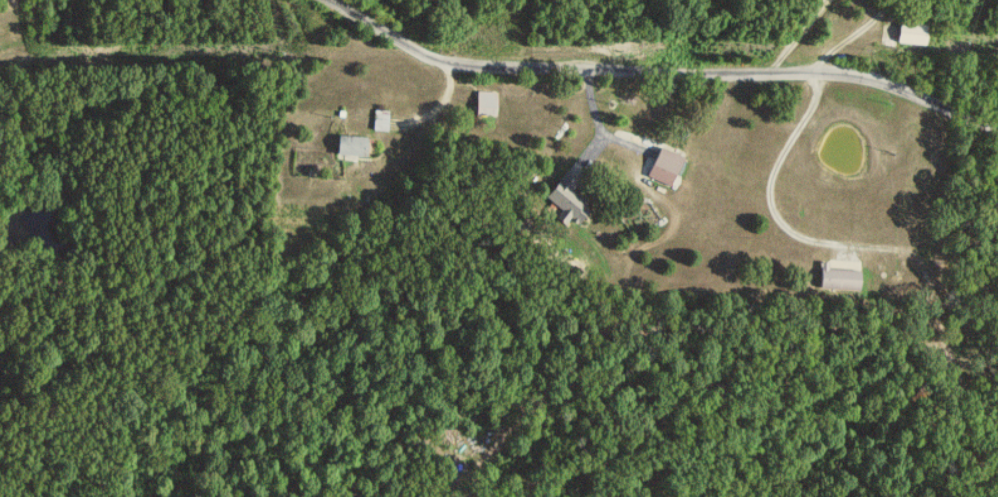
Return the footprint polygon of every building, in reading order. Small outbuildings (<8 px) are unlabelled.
[(898,43),(925,47),(928,27),(901,23),(898,43)] [(495,117),(497,94),(477,92),(475,115),(495,117)] [(336,156),(365,157),(365,137),(336,137),(336,156)] [(650,179),(674,186),(683,156),(659,149),(650,179)] [(570,219),(578,225),(591,207),(557,183),(545,199),(561,210),(555,219),(565,226),(570,219)] [(826,269),(826,264),(821,264),(820,290),(859,291),(860,271),(826,269)]
